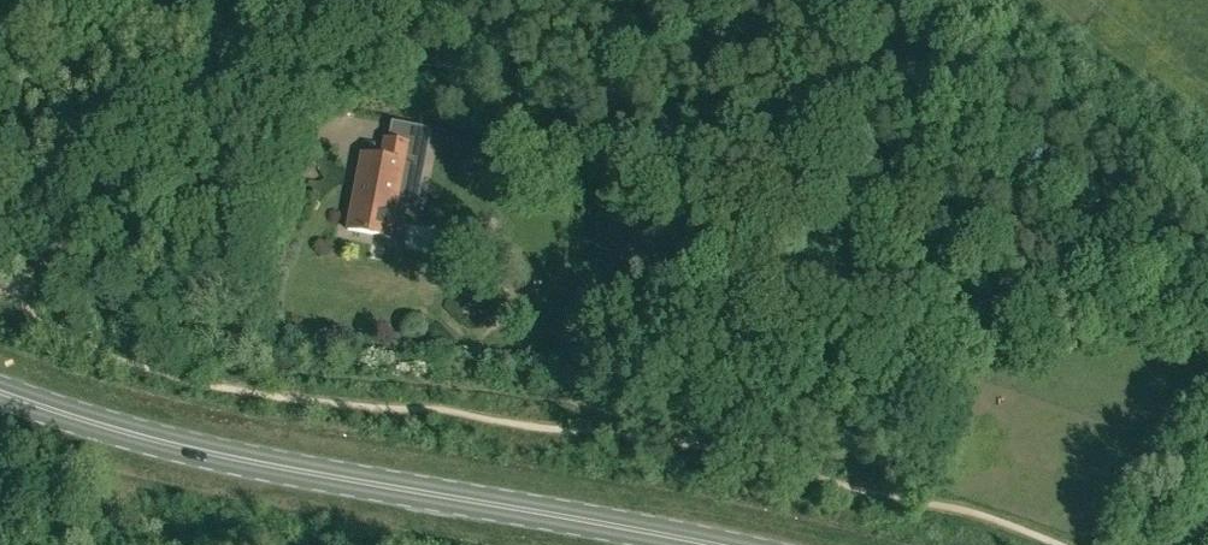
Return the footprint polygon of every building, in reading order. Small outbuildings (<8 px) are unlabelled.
[(417,144),(386,138),(383,156),(363,152),(348,229),(391,237),(405,162),(413,163),(417,144)]
